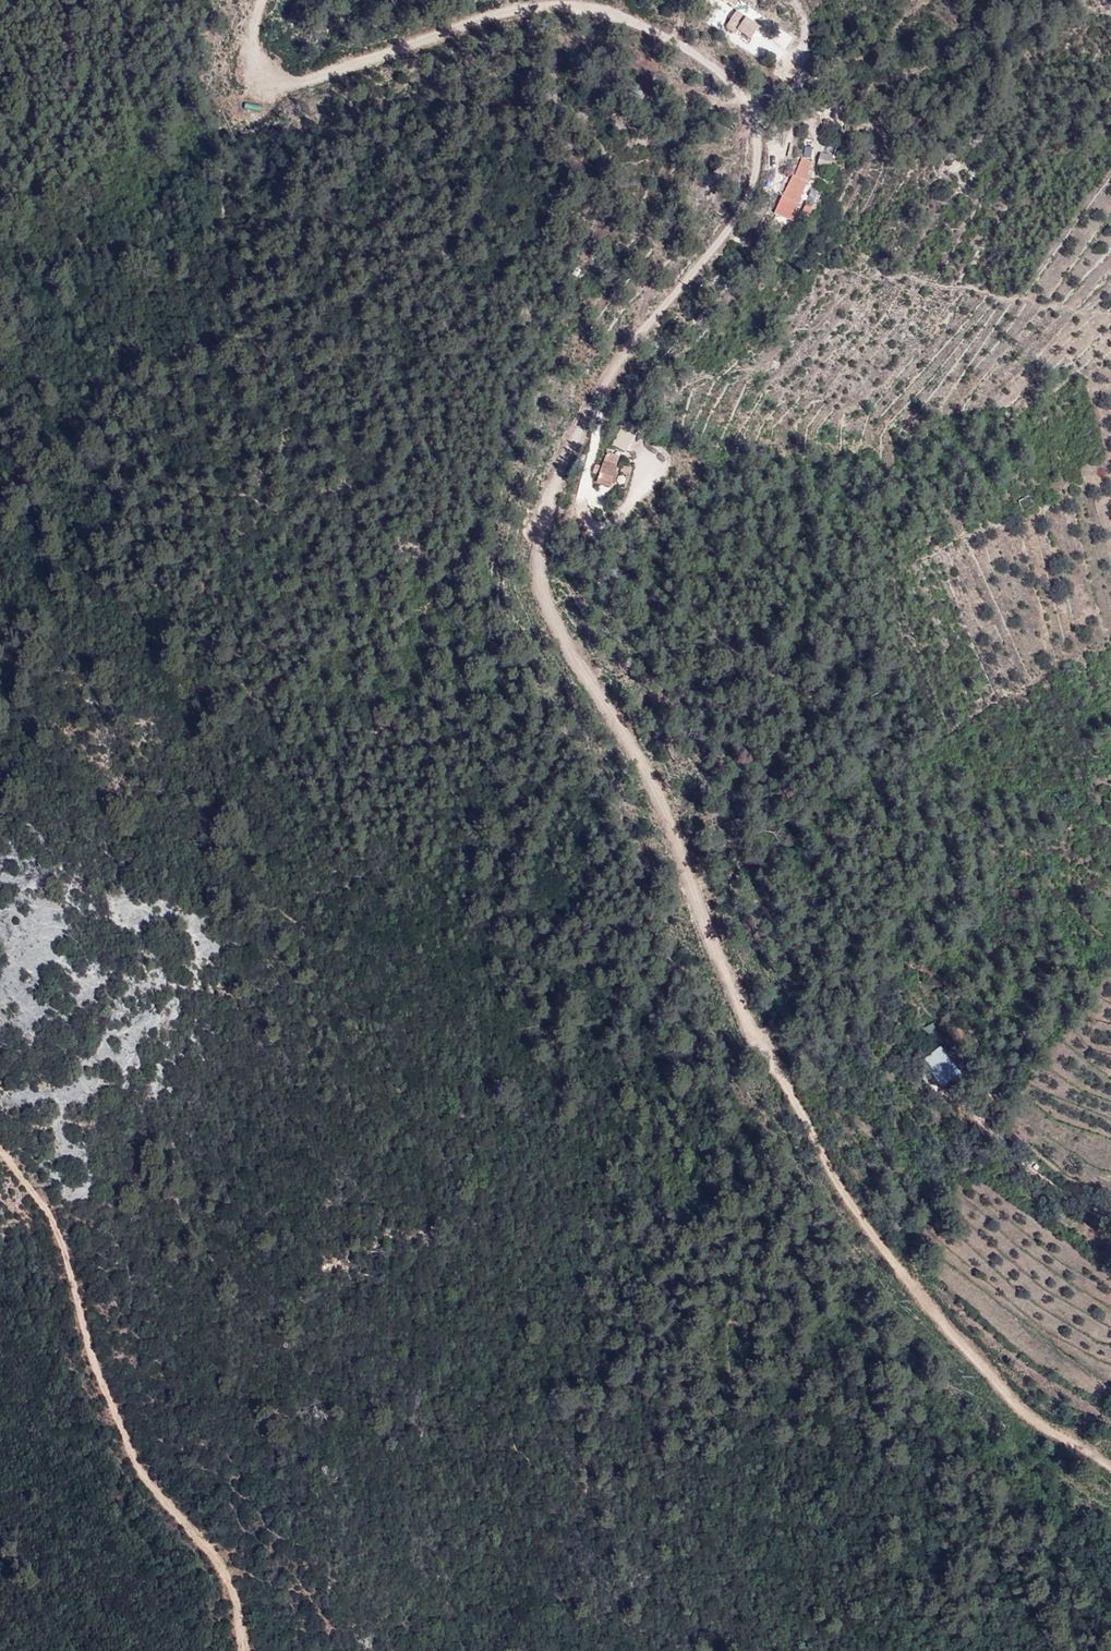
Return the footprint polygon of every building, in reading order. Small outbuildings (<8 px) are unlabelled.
[(735,32),(750,42),(759,30),(744,20),(735,32)] [(638,107),(645,97),(628,87),(622,97),(638,107)] [(820,154),(816,166),(830,170),(833,158),(820,154)] [(799,188),(792,185),(782,205),(786,206),(785,209),(799,215),(809,195),(797,190),(799,188)] [(615,446),(625,450),(633,433),(623,429),(615,446)] [(625,457),(616,453),(611,467),(619,471),(625,457)] [(1036,511),(1032,499),(1020,505),(1024,516),(1036,511)] [(923,1025),(930,1046),(942,1042),(936,1022),(923,1025)] [(955,1066),(948,1055),(934,1062),(940,1075),(955,1066)]
